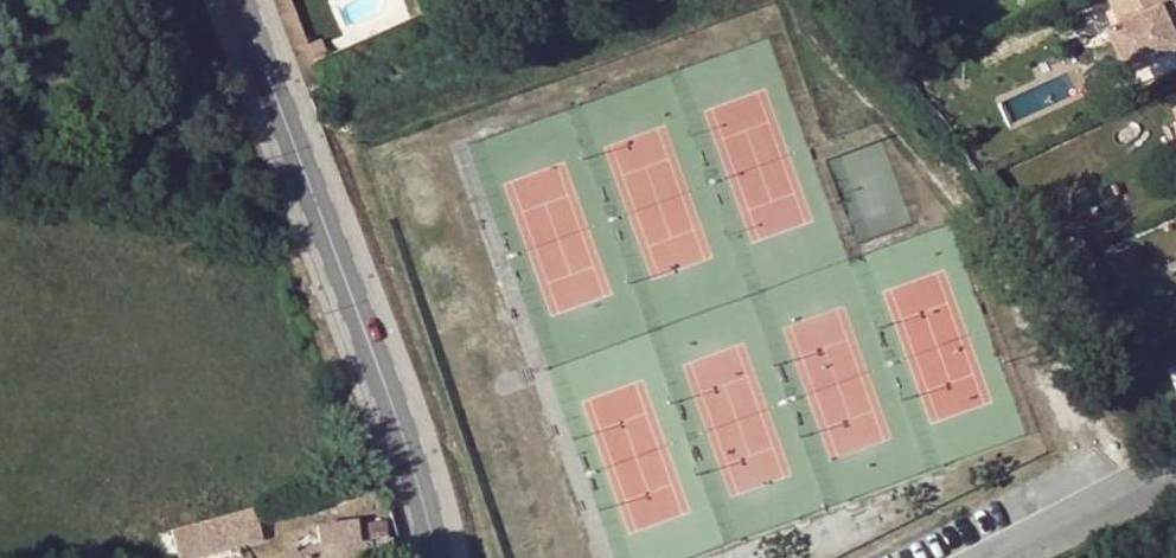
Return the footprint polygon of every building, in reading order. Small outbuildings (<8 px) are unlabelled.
[(1175,0),(1108,0),(1121,27),(1108,33),(1127,74),(1175,51),(1175,1),(1175,0)] [(1168,125),(1175,141),(1175,121),(1168,125)] [(1088,254),(1078,232),(1054,242),(1064,264),(1088,254)] [(1098,274),(1088,254),(1064,264),(1075,285),(1098,274)] [(168,529),(175,557),(187,557),(232,546),(224,514),(168,529)] [(382,518),(357,521),(359,542),(385,539),(382,518)] [(317,526),(321,557),(393,557),(391,538),(385,539),(359,542),(357,521),(357,520),(317,526)]
